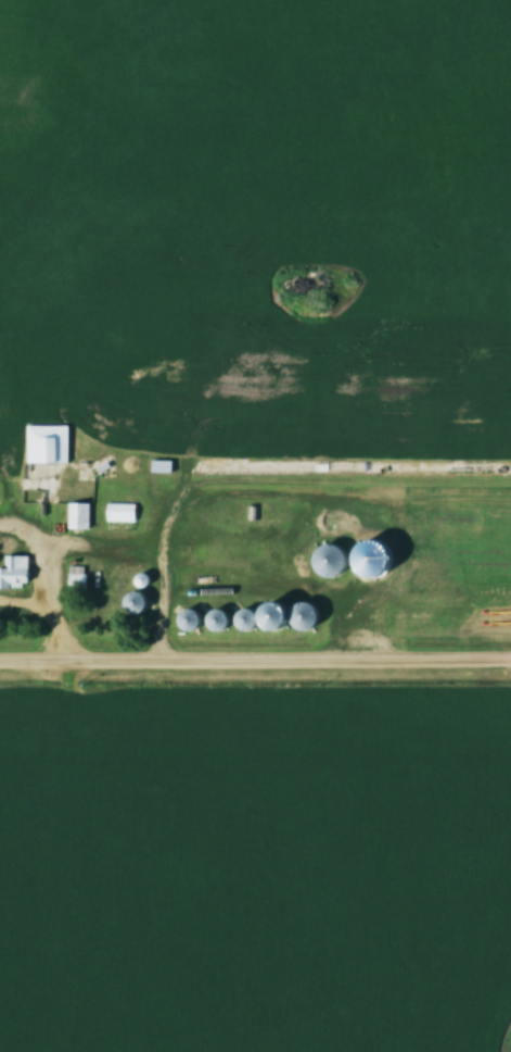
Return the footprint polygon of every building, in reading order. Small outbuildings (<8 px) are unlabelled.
[(318,276),(326,273),(321,260),(313,264),(318,276)] [(26,463),(68,463),(68,425),(26,425),(26,463)] [(88,503),(68,503),(68,529),(88,529),(88,503)] [(135,521),(135,503),(106,503),(106,521),(135,521)] [(336,546),(317,546),(317,574),(336,574),(336,546)] [(28,555),(6,555),(6,568),(0,568),(0,586),(28,586),(28,555)] [(372,588),(387,573),(370,557),(356,571),(372,588)] [(84,589),(84,566),(67,566),(67,589),(84,589)] [(291,605),(291,626),(308,626),(308,605),(291,605)]
